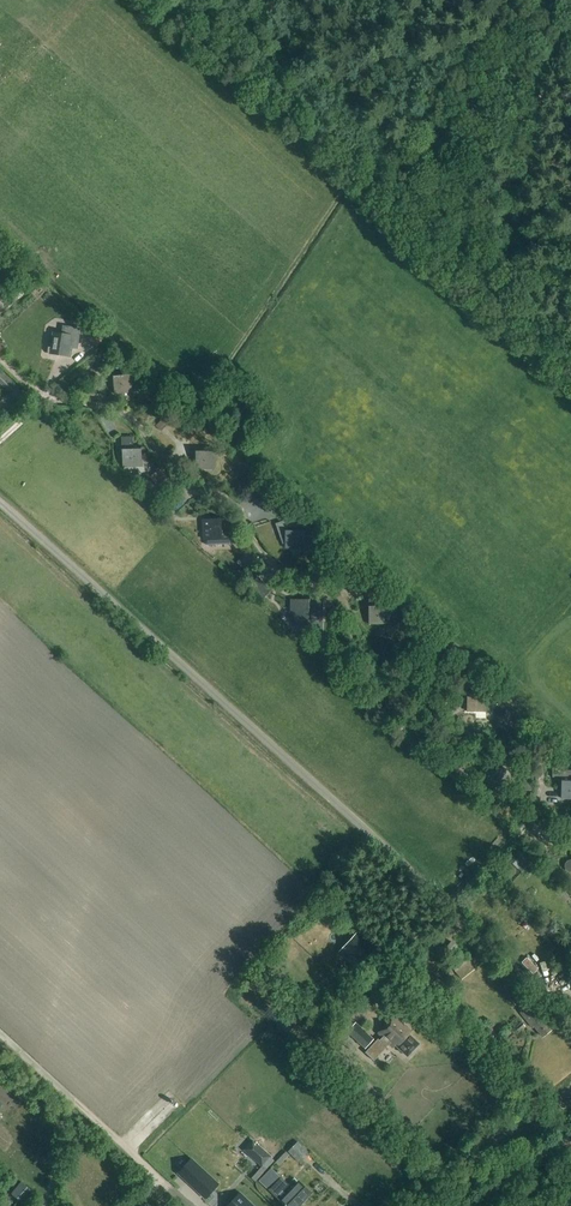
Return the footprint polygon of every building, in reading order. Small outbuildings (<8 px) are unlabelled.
[(77,349),(80,329),(63,326),(61,335),(54,334),(52,334),(51,346),(48,348),(47,352),(50,356),(56,357),(58,356),(69,357),(70,348),(77,349)] [(102,342),(94,332),(87,339),(95,348),(102,342)] [(121,373),(121,371),(112,372),(114,394),(133,393),(132,372),(121,373)] [(164,419),(157,426),(162,431),(169,425),(164,419)] [(133,447),(133,437),(121,438),(123,468),(142,467),(141,446),(133,447)] [(204,449),(204,447),(195,447),(195,469),(214,469),(215,449),(204,449)] [(150,477),(160,490),(168,483),(164,477),(165,476),(160,469),(150,477)] [(273,493),(267,500),(276,509),(282,502),(273,493)] [(174,511),(180,514),(183,508),(177,505),(174,511)] [(206,539),(206,547),(230,546),(229,527),(236,527),(235,519),(202,520),(203,540),(206,539)] [(287,537),(285,537),(285,553),(303,553),(304,555),(315,551),(310,538),(304,538),(304,532),(293,532),(293,531),(287,530),(287,537)] [(350,588),(358,571),(346,565),(338,582),(350,588)] [(382,604),(382,586),(368,586),(369,624),(388,624),(387,604),(382,604)] [(319,601),(291,600),(291,620),(293,620),(293,629),(320,630),(321,606),(319,606),(319,601)] [(332,645),(322,653),(329,662),(339,654),(332,645)] [(432,661),(441,669),(456,654),(447,645),(432,661)] [(486,712),(486,691),(478,691),(478,683),(463,683),(464,694),(467,694),(467,711),(486,712)] [(480,787),(501,787),(502,776),(503,776),(504,768),(481,767),(480,787)] [(561,798),(570,799),(570,770),(562,770),(561,798)] [(357,930),(343,946),(361,962),(375,946),(357,930)] [(450,955),(457,947),(451,942),(444,950),(450,955)] [(550,961),(560,951),(553,943),(543,953),(550,961)] [(570,947),(563,954),(570,964),(570,948),(570,947)] [(455,972),(461,980),(485,962),(478,953),(455,972)] [(511,1000),(515,1005),(526,997),(522,991),(511,1000)] [(550,1030),(538,1014),(539,1013),(532,1003),(519,1013),(530,1027),(533,1025),(541,1037),(550,1030)] [(374,1062),(389,1044),(393,1048),(395,1045),(407,1057),(418,1044),(408,1035),(411,1032),(393,1016),(377,1034),(380,1036),(365,1054),(374,1062)] [(521,1022),(515,1027),(519,1032),(525,1026),(521,1022)] [(365,1048),(372,1040),(355,1024),(347,1032),(365,1048)] [(266,1170),(274,1161),(270,1157),(271,1156),(252,1139),(242,1150),(261,1167),(262,1166),(264,1168),(266,1170)] [(308,1152),(297,1141),(287,1152),(298,1162),(308,1152)] [(190,1159),(177,1173),(205,1198),(218,1184),(190,1159)] [(312,1193),(298,1180),(297,1181),(294,1178),(288,1184),(280,1177),(268,1190),(280,1201),(278,1203),(282,1205),(299,1205),(312,1193)] [(35,1191),(23,1181),(13,1193),(25,1203),(35,1191)] [(239,1192),(226,1205),(254,1205),(247,1199),(239,1192)]
